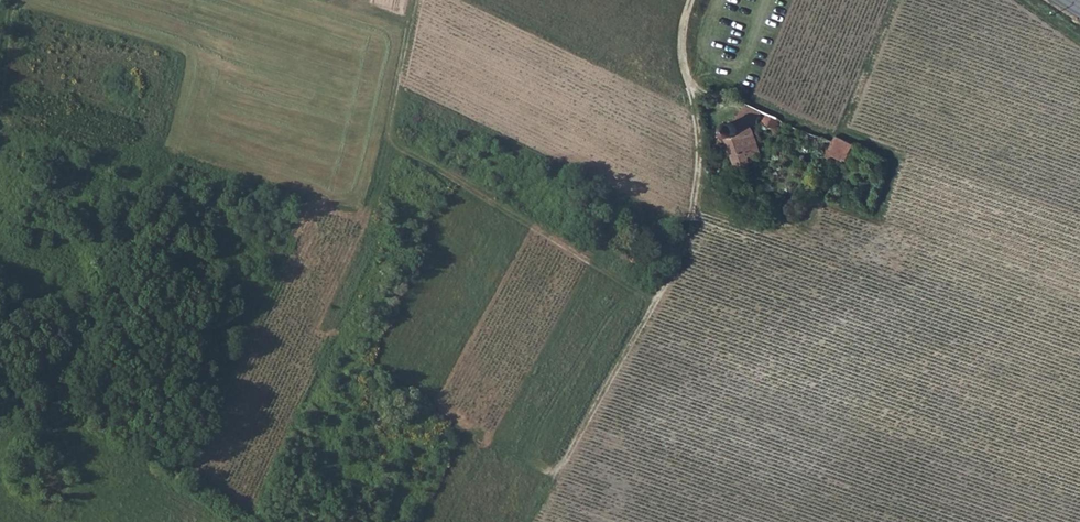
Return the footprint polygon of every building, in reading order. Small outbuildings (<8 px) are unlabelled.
[(738,121),(736,123),(733,122),(731,122),(728,123),(726,125),(723,129),(733,157),(747,152),(749,156),(761,152),(751,127),(764,114),(748,107),(742,115),(738,121)] [(843,162),(852,144),(836,136),(827,154),(843,162)]
